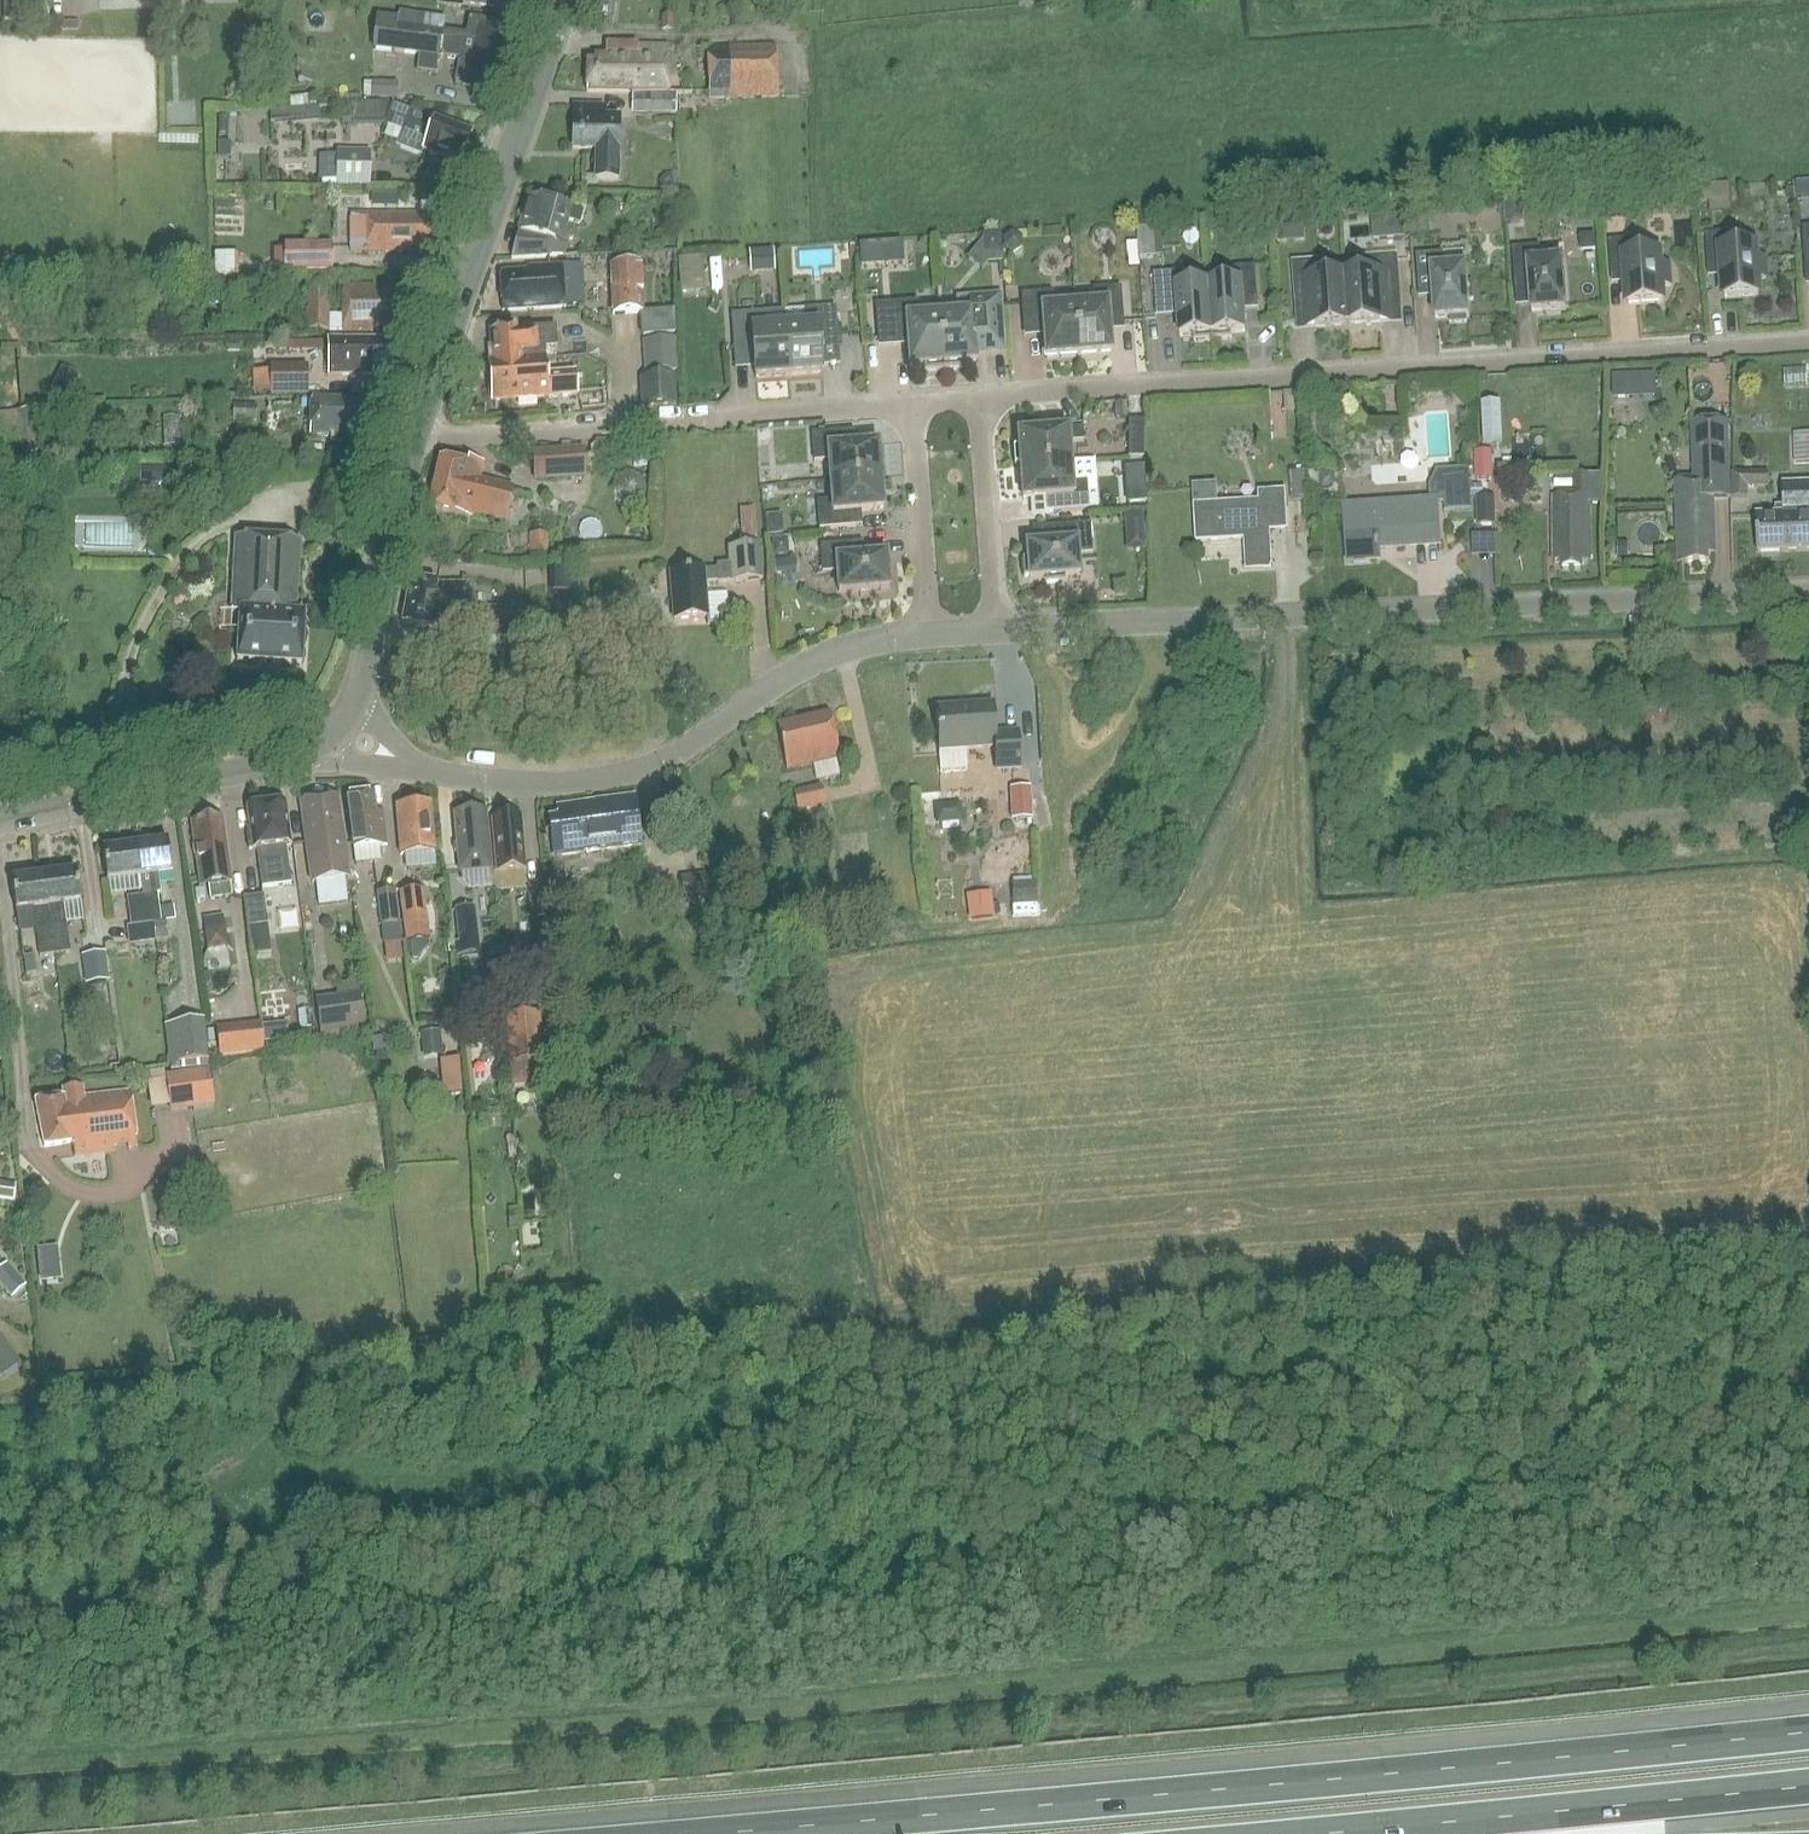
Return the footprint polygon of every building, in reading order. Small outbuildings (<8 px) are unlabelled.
[(18,0),(4,0),(3,22),(38,22),(38,6),(18,6),(18,0)] [(463,3),(494,7),(495,4),(521,8),(522,0),(463,0),(463,3)] [(662,16),(662,30),(673,30),(674,16),(662,16)] [(396,25),(396,27),(393,52),(441,58),(441,57),(461,60),(456,85),(479,90),(480,84),(499,88),(511,30),(504,29),(505,23),(470,18),(466,34),(397,25),(396,25)] [(64,21),(64,31),(80,31),(81,21),(64,21)] [(393,52),(396,27),(378,25),(375,49),(393,52)] [(587,85),(587,92),(658,94),(667,95),(668,48),(639,47),(638,39),(605,39),(606,50),(594,50),(594,56),(585,56),(585,85),(587,85)] [(730,49),(708,50),(709,98),(778,97),(776,45),(729,46),(730,49)] [(370,84),(370,100),(397,100),(397,84),(370,84)] [(634,114),(677,116),(677,96),(634,95),(634,114)] [(354,127),(384,126),(393,101),(392,101),(341,104),(342,126),(353,125),(354,127)] [(392,107),(385,124),(387,129),(402,133),(398,144),(400,149),(418,155),(421,153),(422,149),(461,163),(472,134),(392,107)] [(573,107),(572,150),(594,150),(594,182),(618,182),(619,151),(620,118),(604,117),(604,108),(573,107)] [(368,188),(368,153),(335,152),(335,157),(335,181),(335,188),(368,188)] [(320,181),(335,181),(335,157),(319,157),(320,181)] [(662,179),(662,188),(674,188),(674,176),(665,176),(662,179)] [(1792,181),(1793,197),(1808,196),(1808,194),(1808,180),(1792,181)] [(1726,183),(1695,185),(1696,202),(1728,200),(1726,183)] [(1626,193),(1603,195),(1606,222),(1628,220),(1626,193)] [(580,225),(584,210),(572,206),(573,204),(550,198),(548,203),(528,197),(512,259),(551,257),(551,256),(564,256),(570,233),(565,233),(568,222),(580,225)] [(1523,202),(1504,203),(1506,223),(1524,222),(1523,202)] [(1401,213),(1368,215),(1370,240),(1402,237),(1401,213)] [(428,244),(436,244),(435,222),(428,222),(428,215),(350,216),(350,253),(428,251),(428,244)] [(1425,217),(1406,218),(1407,235),(1426,234),(1425,217)] [(1291,218),(1273,220),(1274,242),(1292,240),(1291,218)] [(1153,226),(1135,227),(1136,242),(1137,257),(1154,256),(1153,226)] [(1012,232),(1002,238),(1003,250),(1013,255),(1022,249),(1022,238),(1012,232)] [(1585,233),(1576,243),(1577,251),(1595,249),(1594,232),(1585,233)] [(1733,232),(1706,234),(1708,270),(1723,269),(1725,298),(1759,295),(1758,279),(1768,279),(1766,258),(1756,259),(1755,245),(1734,246),(1733,232)] [(983,241),(976,249),(991,263),(1003,262),(1001,234),(983,235),(983,241)] [(1636,239),(1609,241),(1612,277),(1626,276),(1628,305),(1662,302),(1661,286),(1671,285),(1670,265),(1660,266),(1658,252),(1637,253),(1636,239)] [(874,242),(857,243),(858,260),(875,259),(874,242)] [(1136,242),(1125,243),(1126,268),(1137,268),(1137,257),(1136,242)] [(285,247),(285,273),(332,272),(332,246),(285,247)] [(1540,246),(1513,248),(1515,284),(1530,283),(1532,312),(1566,309),(1562,259),(1541,260),(1540,246)] [(775,251),(751,252),(752,272),(776,271),(775,251)] [(1433,290),(1434,297),(1435,318),(1449,317),(1450,323),(1467,322),(1467,316),(1469,316),(1468,300),(1474,300),(1473,282),(1467,282),(1466,266),(1444,267),(1443,253),(1416,255),(1419,291),(1433,290)] [(1345,274),(1349,325),(1381,322),(1379,294),(1398,292),(1396,256),(1364,258),(1365,273),(1345,274)] [(1349,325),(1345,274),(1325,276),(1324,261),(1294,263),(1297,300),(1314,298),(1316,327),(1349,325)] [(528,273),(500,274),(503,311),(566,307),(566,306),(584,305),(581,265),(528,269),(528,273)] [(641,265),(610,267),(611,280),(613,315),(617,314),(643,313),(642,294),(641,265)] [(1209,284),(1213,340),(1232,339),(1232,333),(1246,332),(1244,303),(1258,302),(1256,266),(1235,268),(1228,276),(1229,283),(1209,284)] [(1213,340),(1209,284),(1189,285),(1188,271),(1153,273),(1156,310),(1178,308),(1180,337),(1194,336),(1194,341),(1213,340)] [(417,291),(394,292),(394,285),(342,287),(343,317),(330,318),(329,289),(307,289),(308,331),(342,333),(377,332),(377,337),(410,336),(410,322),(418,322),(417,291)] [(1075,305),(1078,355),(1111,353),(1109,324),(1124,323),(1121,287),(1094,289),(1095,304),(1075,305)] [(1078,355),(1075,305),(1055,306),(1053,292),(1021,294),(1024,330),(1043,329),(1045,358),(1078,355)] [(938,314),(943,371),(962,369),(961,364),(976,363),(975,355),(1007,353),(1003,295),(958,299),(959,313),(938,314)] [(943,371),(938,314),(919,316),(918,301),(876,305),(879,341),(908,339),(910,367),(924,366),(924,372),(943,371)] [(788,376),(821,374),(819,345),(838,344),(836,307),(784,311),(785,326),(788,376)] [(788,376),(785,326),(784,311),(731,315),(734,351),(753,350),(755,378),(788,376)] [(269,325),(269,336),(281,336),(281,324),(269,325)] [(490,350),(490,363),(537,360),(536,350),(556,349),(557,349),(556,328),(535,329),(529,330),(529,327),(517,328),(517,331),(491,333),(492,349),(490,350)] [(643,372),(679,372),(678,341),(643,341),(643,372)] [(374,370),(401,370),(401,342),(328,343),(328,376),(374,375),(374,370)] [(490,363),(489,363),(492,402),(549,398),(549,397),(573,396),(571,375),(547,377),(546,360),(537,360),(490,363)] [(271,396),(309,396),(309,365),(271,365),(271,396)] [(1624,376),(1612,376),(1612,399),(1624,398),(1624,376)] [(641,408),(678,407),(676,378),(640,380),(641,408)] [(1485,438),(1505,438),(1506,398),(1486,397),(1485,438)] [(381,432),(382,410),(373,409),(374,402),(310,400),(309,436),(330,437),(330,441),(348,442),(348,438),(372,439),(372,431),(381,432)] [(1127,403),(1117,404),(1118,418),(1128,417),(1127,403)] [(233,420),(256,422),(257,407),(234,405),(233,420)] [(0,413),(0,456),(38,453),(36,411),(0,413)] [(1144,458),(1144,421),(1129,421),(1129,458),(1144,458)] [(1694,479),(1675,480),(1678,554),(1685,554),(1686,562),(1708,561),(1708,553),(1715,553),(1713,500),(1730,499),(1727,423),(1692,424),(1694,479)] [(1020,466),(1071,462),(1069,442),(1084,441),(1083,428),(1018,433),(1019,447),(1013,447),(1014,465),(1020,464),(1020,466)] [(830,481),(881,477),(878,444),(849,446),(848,432),(812,434),(814,462),(829,461),(830,481)] [(533,480),(585,476),(583,448),(530,451),(533,480)] [(1476,450),(1476,479),(1492,479),(1492,450),(1476,450)] [(467,466),(440,459),(428,509),(470,518),(472,512),(496,518),(500,502),(508,504),(511,489),(479,481),(483,464),(468,461),(467,466)] [(1071,462),(1020,466),(1023,499),(1052,497),(1053,511),(1089,508),(1087,481),(1072,482),(1071,462)] [(151,470),(151,481),(169,481),(169,470),(151,470)] [(1304,471),(1290,472),(1291,500),(1306,500),(1304,471)] [(1436,500),(1437,503),(1444,502),(1444,513),(1468,511),(1465,471),(1434,473),(1436,500)] [(1334,472),(1320,473),(1320,488),(1329,488),(1334,481),(1334,472)] [(1731,472),(1731,494),(1747,494),(1748,484),(1771,484),(1771,473),(1731,472)] [(1553,497),(1553,562),(1561,562),(1561,569),(1583,569),(1583,561),(1590,561),(1590,504),(1599,504),(1599,476),(1573,477),(1573,496),(1553,497)] [(881,477),(830,481),(832,501),(817,502),(819,529),(856,526),(854,512),(883,510),(881,477)] [(1755,516),(1756,552),(1808,550),(1808,485),(1782,486),(1783,515),(1755,516)] [(1145,489),(1125,490),(1126,502),(1145,501),(1145,489)] [(1270,531),(1288,530),(1285,490),(1258,492),(1259,500),(1194,504),(1196,543),(1248,540),(1250,568),(1272,567),(1270,531)] [(1440,545),(1437,503),(1436,500),(1343,506),(1347,562),(1380,560),(1379,549),(1440,545)] [(1477,500),(1477,526),(1495,526),(1495,500),(1477,500)] [(703,570),(670,573),(673,621),(707,618),(704,584),(717,583),(717,584),(762,581),(759,546),(756,546),(753,510),(739,511),(742,548),(728,549),(729,564),(716,566),(716,570),(703,571),(703,570)] [(1127,552),(1145,551),(1143,513),(1124,514),(1127,552)] [(782,515),(766,516),(767,535),(784,534),(782,515)] [(1028,559),(1022,560),(1023,577),(1029,577),(1029,579),(1045,578),(1046,584),(1066,582),(1065,577),(1079,576),(1078,554),(1092,553),(1090,524),(1054,527),(1055,543),(1027,546),(1028,559)] [(1475,533),(1475,550),(1498,551),(1498,533),(1475,533)] [(528,559),(548,559),(548,534),(528,534),(528,559)] [(301,667),(304,616),(294,615),(299,543),(236,539),(232,613),(239,614),(236,663),(301,667)] [(790,539),(774,539),(775,556),(791,555),(790,539)] [(1627,542),(1618,543),(1618,558),(1628,557),(1627,542)] [(857,543),(821,546),(823,573),(837,572),(839,593),(889,589),(886,555),(858,557),(857,543)] [(537,635),(537,610),(524,610),(462,609),(462,585),(436,586),(436,585),(410,580),(402,624),(435,630),(435,634),(459,634),(459,637),(524,636),(537,635)] [(993,704),(937,708),(940,773),(967,771),(965,750),(995,748),(996,770),(1020,768),(1018,732),(995,733),(993,704)] [(830,713),(777,725),(786,770),(840,758),(830,713)] [(792,794),(797,813),(804,812),(817,808),(825,806),(820,786),(792,794)] [(1009,788),(1011,817),(1031,816),(1030,787),(1009,788)] [(352,848),(387,844),(382,811),(374,812),(372,793),(345,796),(352,848)] [(336,797),(299,802),(303,827),(303,829),(310,884),(315,883),(318,907),(346,904),(343,880),(346,879),(336,797)] [(555,855),(639,845),(633,798),(557,807),(559,819),(550,820),(555,855)] [(961,803),(935,805),(937,825),(963,822),(961,803)] [(284,847),(289,846),(284,804),(242,810),(247,850),(250,850),(256,890),(289,886),(284,847)] [(400,855),(434,852),(430,804),(396,807),(400,855)] [(817,808),(804,812),(807,823),(820,820),(817,808)] [(457,845),(454,847),(455,854),(458,857),(459,873),(460,884),(468,892),(492,890),(491,870),(485,812),(454,815),(457,845)] [(496,874),(525,871),(520,818),(491,821),(496,874)] [(223,820),(192,824),(195,845),(193,848),(194,855),(196,857),(197,863),(205,862),(210,899),(233,896),(223,820)] [(806,829),(785,833),(787,843),(808,838),(806,829)] [(143,912),(158,910),(156,895),(157,895),(155,875),(170,873),(166,843),(134,847),(139,878),(141,897),(143,912)] [(105,883),(139,878),(134,847),(101,852),(105,883)] [(38,943),(40,957),(69,953),(66,924),(62,925),(59,906),(79,903),(74,873),(43,878),(52,942),(38,943)] [(683,903),(716,899),(713,876),(680,880),(683,903)] [(33,910),(38,943),(52,942),(43,878),(11,882),(17,912),(33,910)] [(1036,883),(1012,884),(1013,906),(1037,904),(1036,883)] [(430,946),(423,889),(399,891),(406,945),(411,944),(413,961),(418,960),(430,946)] [(381,925),(398,923),(394,891),(377,893),(381,925)] [(990,894),(969,896),(971,920),(993,918),(993,915),(1000,914),(999,905),(991,905),(990,894)] [(263,895),(244,898),(253,954),(271,951),(263,895)] [(130,928),(160,924),(158,910),(143,912),(141,897),(126,899),(130,928)] [(460,941),(471,940),(476,940),(473,909),(457,911),(460,941)] [(228,947),(225,927),(223,916),(203,919),(204,930),(207,950),(228,947)] [(166,924),(157,925),(159,940),(168,939),(166,924)] [(80,957),(84,985),(108,981),(104,954),(80,957)] [(35,956),(24,957),(26,974),(37,973),(35,956)] [(315,1001),(321,1042),(366,1035),(360,995),(315,1001)] [(312,1008),(299,1009),(301,1029),(314,1028),(312,1008)] [(506,1016),(512,1087),(546,1085),(540,1013),(506,1016)] [(176,1065),(205,1061),(200,1022),(171,1025),(176,1065)] [(214,1029),(218,1057),(263,1050),(258,1022),(214,1029)] [(262,1026),(264,1044),(289,1041),(287,1023),(262,1026)] [(374,1048),(386,1046),(384,1031),(372,1032),(374,1048)] [(422,1033),(424,1058),(442,1057),(440,1032),(422,1033)] [(0,1046),(0,1063),(10,1056),(2,1045),(0,1046)] [(171,1112),(216,1105),(210,1069),(166,1076),(165,1070),(150,1072),(151,1083),(147,1084),(152,1110),(170,1107),(171,1112)] [(73,1156),(136,1148),(127,1093),(82,1099),(81,1090),(62,1092),(63,1100),(36,1103),(43,1148),(71,1144),(73,1156)] [(15,1200),(17,1184),(0,1182),(0,1199),(15,1200)] [(510,1227),(521,1227),(521,1212),(509,1213),(510,1227)] [(37,1250),(38,1261),(59,1259),(58,1248),(37,1250)] [(12,1297),(25,1284),(13,1271),(0,1283),(0,1285),(12,1297)] [(448,1317),(449,1333),(466,1332),(464,1316),(448,1317)]
